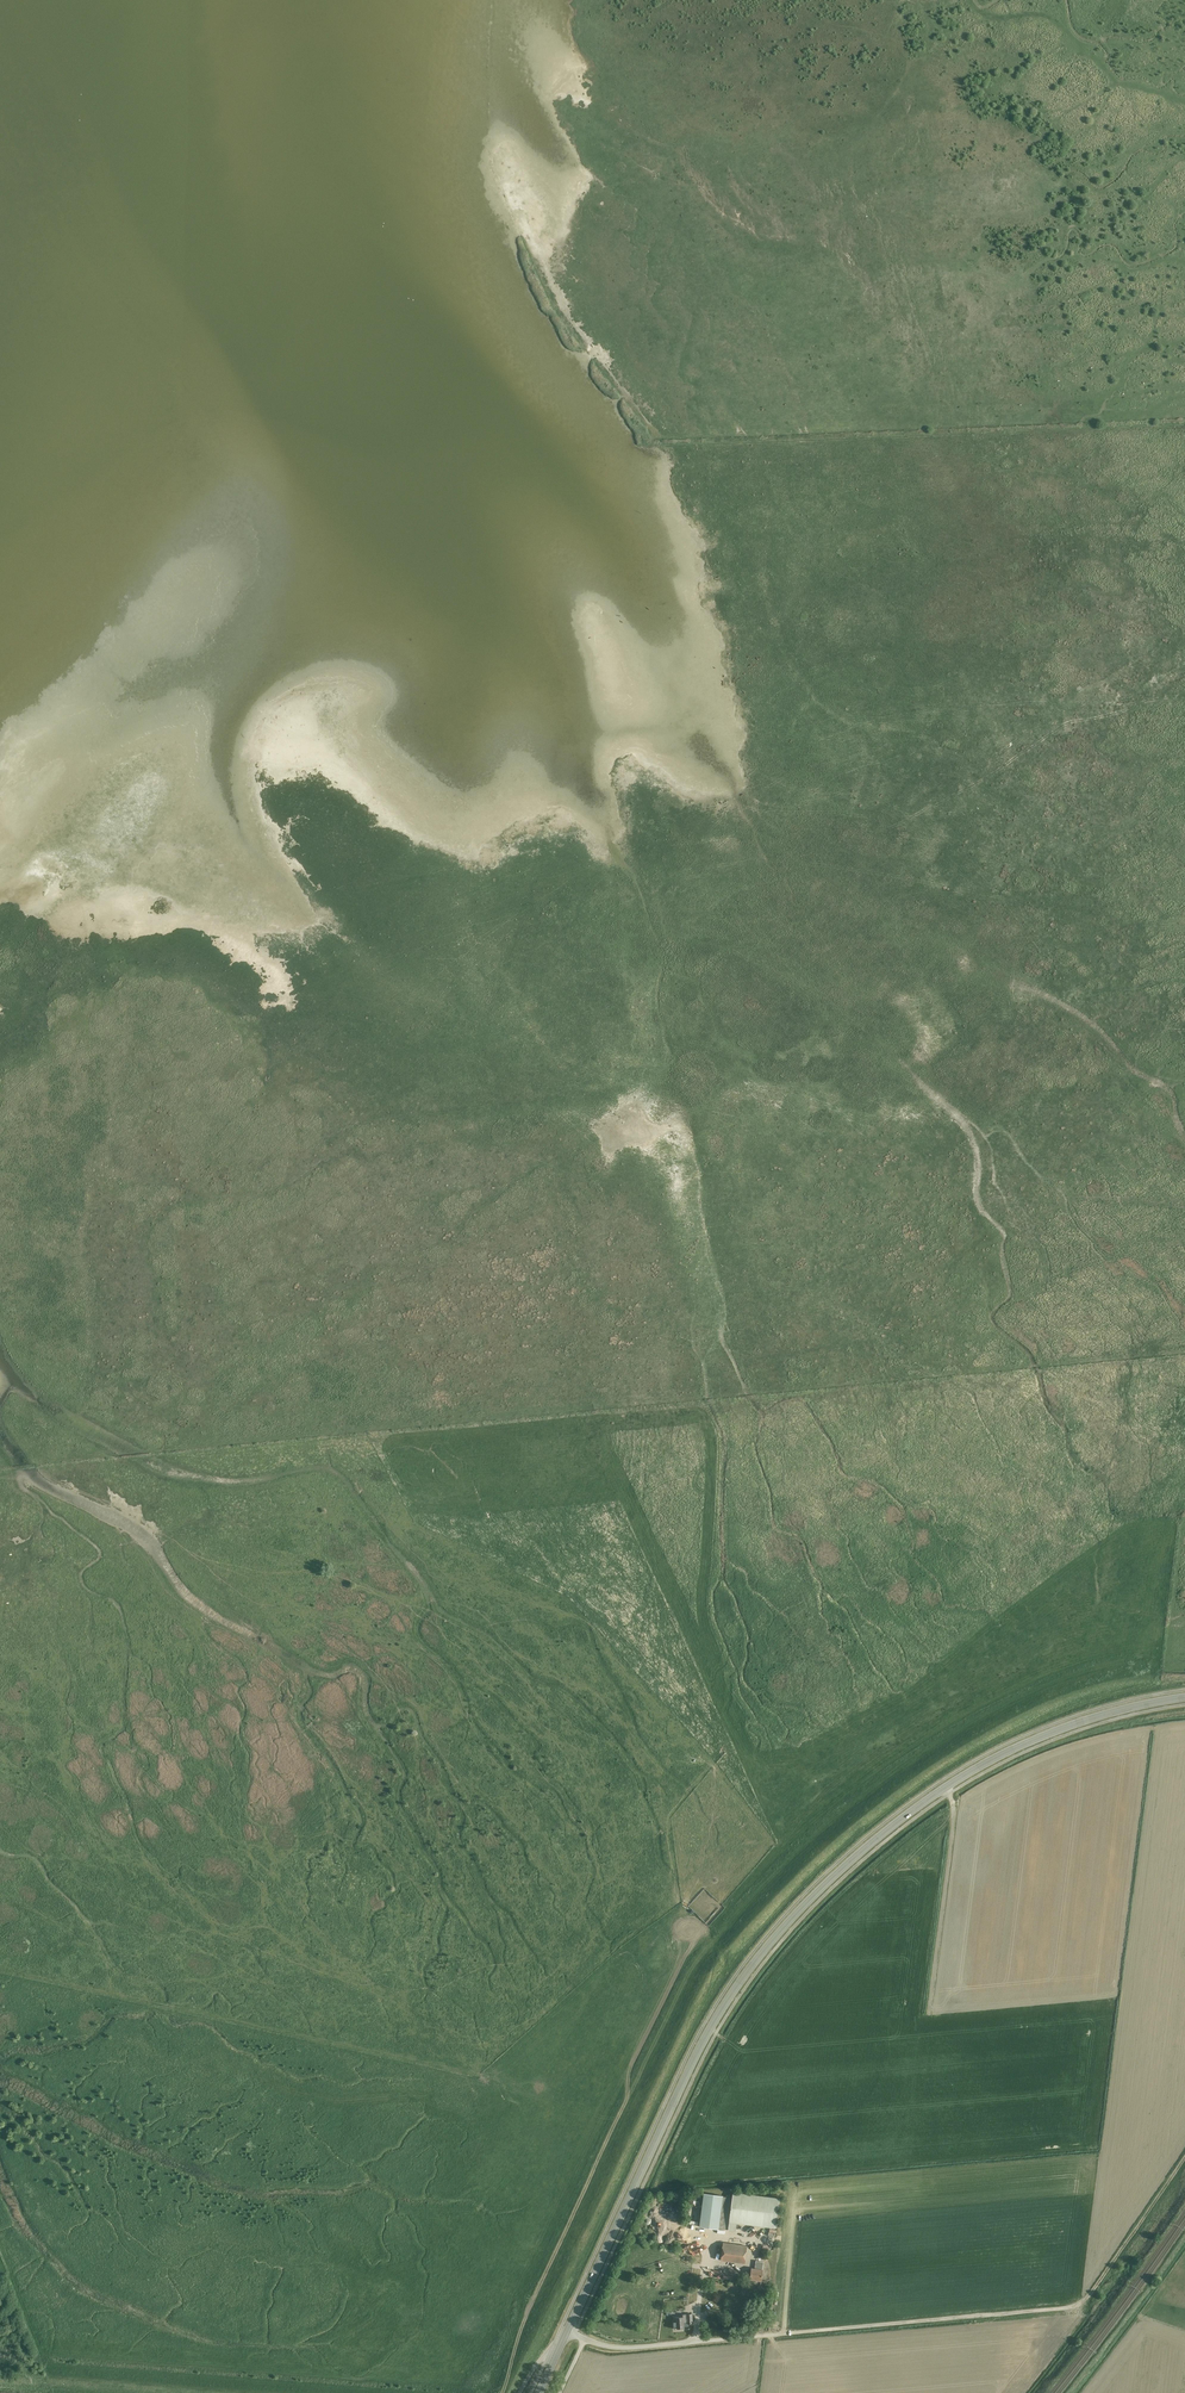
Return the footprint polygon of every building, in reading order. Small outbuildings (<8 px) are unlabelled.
[(719,2228),(725,2228),(728,2229),(728,2230),(736,2231),(737,2223),(776,2228),(780,2198),(733,2192),(732,2198),(723,2196),(704,2193),(701,2221),(700,2227),(719,2229),(719,2228)] [(670,2222),(665,2229),(666,2230),(663,2234),(669,2239),(675,2232),(670,2228),(673,2224),(670,2222)] [(765,2235),(764,2238),(766,2239),(766,2242),(771,2243),(772,2239),(778,2240),(779,2234),(774,2233),(773,2237),(765,2235)] [(745,2263),(747,2246),(723,2243),(721,2260),(745,2263)] [(751,2268),(750,2280),(762,2281),(763,2269),(764,2262),(756,2261),(755,2268),(751,2268)] [(688,2324),(693,2324),(692,2314),(687,2314),(686,2314),(682,2314),(682,2316),(674,2317),(674,2322),(674,2329),(684,2328),(684,2326),(688,2326),(688,2324)]
